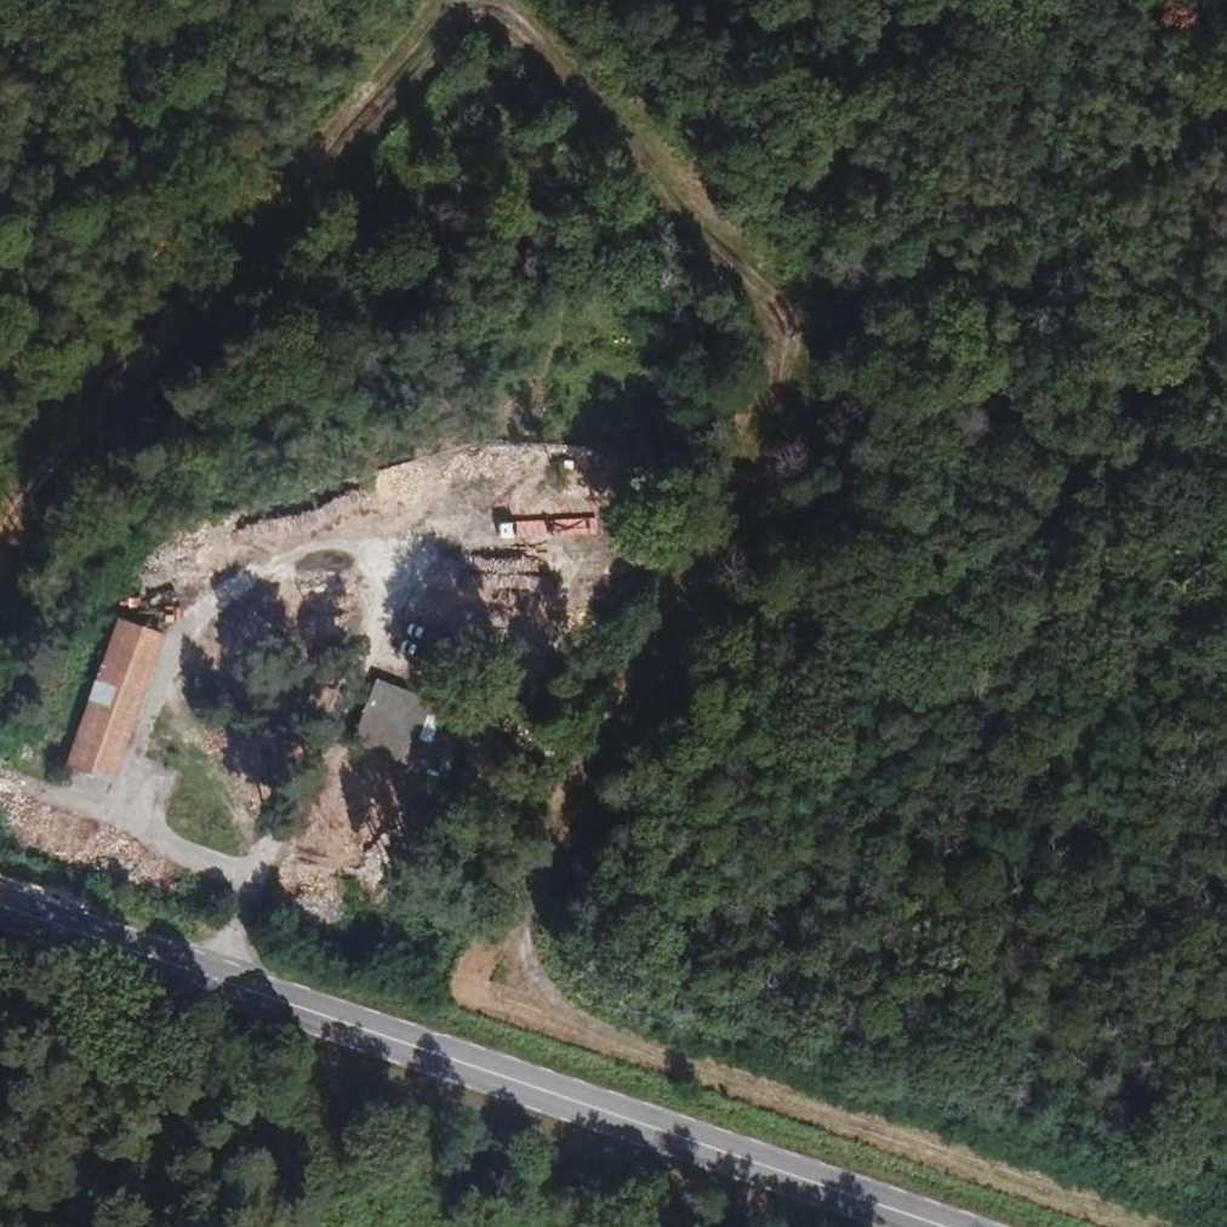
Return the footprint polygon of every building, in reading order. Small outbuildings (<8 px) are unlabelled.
[(165,630),(115,613),(65,761),(115,777),(165,630)] [(375,678),(351,739),(411,762),(435,702),(375,678)]
